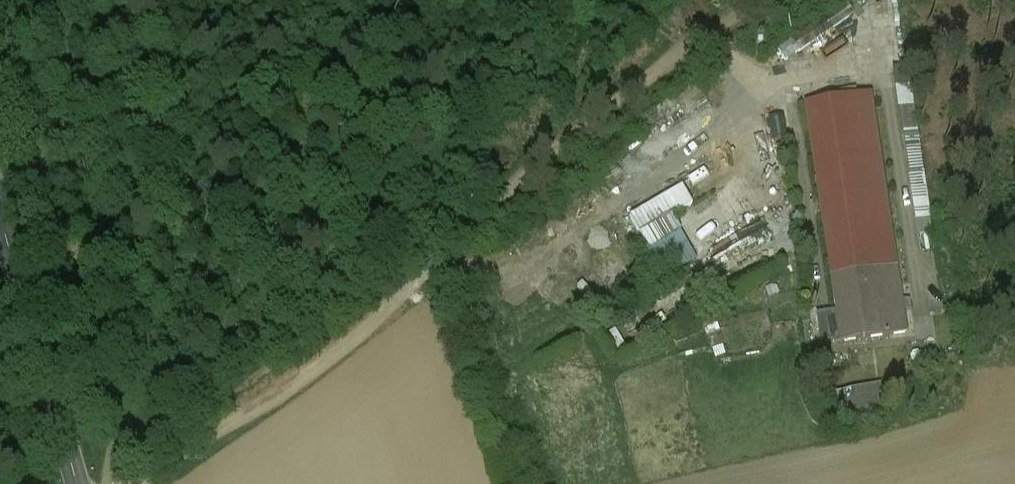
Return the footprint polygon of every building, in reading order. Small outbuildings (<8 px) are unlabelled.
[(907,335),(872,97),(805,106),(836,312),(817,316),(822,346),(842,344),(842,345),(907,335)] [(683,229),(674,214),(695,202),(683,183),(630,214),(650,248),(683,229)] [(766,218),(714,243),(720,256),(772,231),(766,218)] [(617,327),(609,332),(619,353),(628,348),(617,327)] [(896,416),(887,379),(852,387),(861,424),(896,416)]
